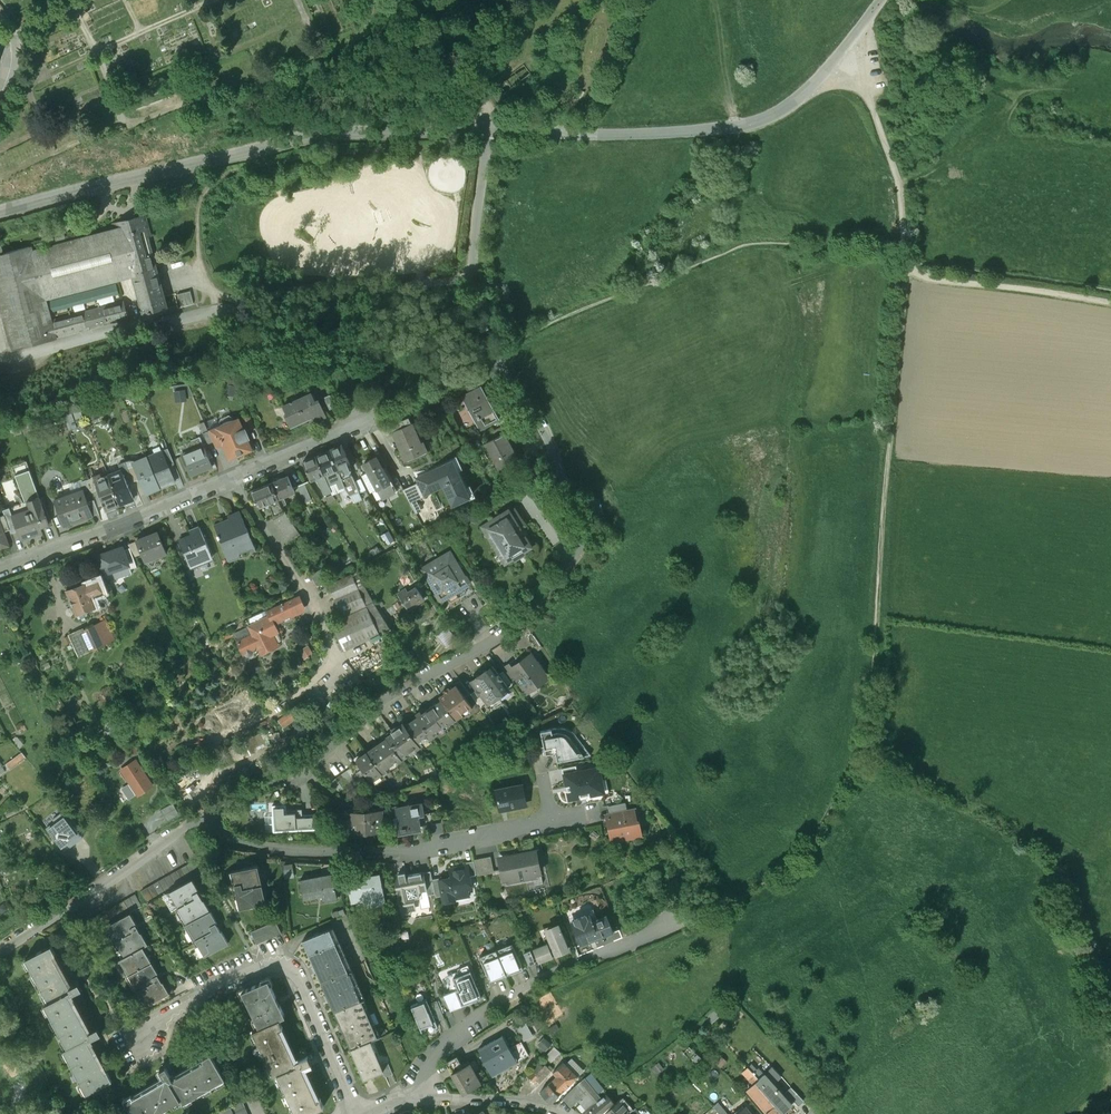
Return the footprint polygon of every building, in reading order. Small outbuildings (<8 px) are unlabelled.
[(522,13),(514,14),(515,23),(523,21),(522,13)] [(166,310),(142,218),(112,226),(113,232),(119,231),(131,276),(132,277),(142,316),(166,310)] [(31,254),(30,248),(4,255),(0,256),(0,311),(11,353),(54,342),(53,339),(127,320),(124,309),(50,328),(43,301),(132,277),(131,276),(119,231),(113,232),(31,254)] [(177,295),(181,309),(199,304),(195,290),(177,295)] [(491,412),(480,390),(482,389),(481,388),(462,399),(480,432),(499,421),(494,410),(491,412)] [(312,393),(285,405),(289,414),(286,416),(291,426),(315,415),(318,421),(327,416),(320,400),(316,401),(312,393)] [(409,417),(390,425),(393,432),(396,430),(412,423),(409,417)] [(234,421),(230,421),(228,422),(226,422),(223,424),(221,425),(220,426),(216,428),(223,444),(229,459),(252,449),(247,439),(248,439),(248,436),(247,433),(246,431),(244,429),(243,429),(239,419),(234,421)] [(412,423),(396,430),(405,450),(402,451),(406,461),(425,452),(412,423)] [(505,427),(493,433),(497,440),(506,435),(507,435),(509,434),(505,427)] [(223,444),(216,428),(209,431),(213,442),(215,447),(223,444)] [(209,431),(204,433),(208,444),(213,442),(209,431)] [(497,440),(485,446),(498,471),(520,460),(507,435),(506,435),(497,440)] [(201,438),(192,441),(195,450),(205,446),(201,438)] [(343,444),(329,450),(337,468),(342,466),(350,462),(343,444)] [(195,450),(182,455),(191,476),(213,466),(205,446),(195,450)] [(329,450),(316,456),(324,474),(333,470),(337,468),(329,450)] [(162,452),(148,458),(161,489),(175,482),(168,466),(163,454),(162,452)] [(169,452),(163,454),(168,466),(174,463),(169,452)] [(381,453),(375,456),(381,466),(387,463),(381,453)] [(316,456),(303,461),(311,479),(319,476),(324,474),(316,456)] [(375,456),(365,463),(379,488),(390,482),(381,466),(375,456)] [(148,458),(133,464),(135,466),(139,478),(146,495),(161,489),(148,458)] [(452,461),(417,478),(419,482),(425,494),(443,486),(452,505),(469,497),(452,461)] [(139,478),(135,466),(128,469),(133,481),(139,478)] [(351,482),(346,469),(342,466),(337,468),(344,485),(351,482)] [(344,485),(337,468),(333,470),(332,475),(338,488),(341,486),(344,485)] [(121,470),(108,476),(120,505),(133,499),(121,470)] [(30,510),(12,516),(17,531),(20,539),(41,532),(40,530),(50,527),(30,471),(15,476),(25,502),(27,501),(30,510)] [(324,474),(319,476),(319,481),(325,494),(328,493),(331,491),(324,474)] [(288,475),(271,482),(279,498),(282,496),(295,491),(288,475)] [(95,481),(94,482),(97,490),(106,511),(120,505),(108,476),(95,481)] [(93,477),(87,479),(92,492),(97,490),(94,482),(95,481),(93,477)] [(351,482),(344,485),(349,492),(350,494),(358,491),(354,481),(351,482)] [(271,482),(250,490),(257,507),(266,503),(267,506),(270,505),(269,502),(274,500),(279,498),(271,482)] [(305,482),(297,485),(304,501),(312,498),(305,482)] [(394,488),(390,482),(379,488),(381,492),(385,490),(387,493),(394,488)] [(419,482),(403,490),(410,503),(425,495),(425,494),(419,482)] [(344,485),(341,486),(342,489),(340,490),(342,495),(349,492),(344,485)] [(84,490),(55,500),(64,525),(74,522),(73,519),(91,512),(92,512),(88,502),(84,490)] [(331,491),(328,493),(329,495),(325,496),(328,502),(336,499),(332,493),(331,491)] [(283,499),(282,496),(279,498),(282,505),(287,503),(285,498),(283,499)] [(282,505),(279,498),(274,500),(277,507),(276,508),(278,515),(286,511),(282,505)] [(99,513),(94,500),(88,502),(92,512),(91,512),(92,516),(99,513)] [(12,516),(9,508),(3,510),(10,529),(12,533),(17,531),(12,516)] [(515,509),(500,518),(501,520),(497,523),(494,519),(482,526),(498,554),(501,552),(504,552),(510,561),(514,558),(515,560),(524,554),(523,553),(532,547),(526,537),(523,538),(518,530),(525,525),(524,524),(526,523),(518,509),(516,510),(515,509)] [(230,519),(215,525),(219,534),(218,535),(229,561),(241,556),(240,552),(255,546),(240,510),(229,515),(230,519)] [(5,514),(0,516),(0,520),(4,531),(10,529),(5,514)] [(9,545),(4,531),(0,520),(0,548),(9,545)] [(200,527),(190,531),(192,535),(181,540),(188,558),(195,555),(198,564),(212,558),(208,548),(209,548),(200,527)] [(158,533),(148,537),(147,535),(137,538),(138,541),(137,541),(137,542),(142,553),(145,561),(166,553),(158,533)] [(137,542),(129,545),(135,556),(142,553),(137,542)] [(122,547),(98,556),(105,574),(129,566),(123,551),(122,547)] [(123,551),(129,566),(130,569),(137,567),(130,548),(123,551)] [(464,574),(450,551),(436,559),(455,590),(462,586),(465,586),(470,583),(471,580),(467,574),(464,574)] [(455,590),(436,559),(423,567),(437,590),(436,593),(439,599),(443,600),(447,597),(448,595),(455,590)] [(323,567),(311,574),(318,585),(330,578),(323,567)] [(353,574),(331,584),(343,614),(366,604),(353,574)] [(87,583),(67,591),(76,614),(96,606),(92,596),(104,591),(99,579),(87,584),(87,583)] [(462,586),(455,590),(462,601),(476,593),(470,583),(465,586),(462,586)] [(417,586),(410,591),(407,587),(398,593),(410,608),(425,597),(417,586)] [(455,590),(448,595),(447,597),(443,600),(449,609),(462,601),(455,590)] [(253,634),(238,642),(244,653),(246,654),(247,655),(249,655),(250,655),(252,654),(253,652),(253,650),(252,649),(253,648),(255,645),(258,643),(262,652),(275,645),(270,635),(278,630),(279,627),(276,622),(281,619),(280,618),(292,612),(293,614),(303,609),(304,605),(299,594),(268,610),(267,609),(246,620),(253,634)] [(368,607),(331,624),(342,648),(354,645),(380,633),(368,607)] [(84,630),(83,630),(92,650),(92,651),(114,641),(105,621),(84,630)] [(447,646),(458,636),(446,624),(436,634),(447,646)] [(83,628),(69,634),(79,656),(92,650),(83,630),(84,630),(83,628)] [(530,658),(512,671),(514,675),(508,679),(511,683),(517,679),(527,692),(545,679),(542,674),(544,673),(538,663),(535,665),(530,658)] [(499,675),(496,675),(492,668),(482,675),(497,698),(508,691),(507,690),(502,682),(502,679),(499,675)] [(508,679),(503,673),(499,675),(502,679),(502,682),(507,690),(513,686),(511,683),(508,679)] [(497,698),(482,675),(472,682),(476,689),(476,692),(479,696),(482,697),(487,704),(487,705),(497,698)] [(470,696),(460,681),(454,685),(455,687),(456,687),(465,699),(470,696)] [(465,699),(456,687),(455,687),(450,691),(450,690),(448,690),(445,692),(444,693),(445,694),(439,698),(441,701),(455,720),(471,709),(465,699)] [(482,697),(479,696),(476,692),(470,696),(480,709),(487,704),(482,697)] [(441,701),(417,718),(432,738),(443,730),(444,732),(450,727),(448,725),(455,720),(441,701)] [(432,738),(417,718),(405,727),(418,746),(420,748),(432,739),(432,738)] [(403,724),(397,728),(394,727),(390,730),(392,733),(387,737),(386,739),(402,761),(407,757),(408,753),(418,746),(405,727),(403,724)] [(562,729),(558,729),(555,729),(540,732),(544,751),(545,750),(546,756),(555,754),(557,763),(591,756),(576,737),(574,735),(573,734),(571,732),(568,731),(566,730),(562,729)] [(386,739),(384,736),(379,740),(381,742),(367,753),(382,775),(383,777),(389,773),(387,771),(402,761),(386,739)] [(23,750),(7,762),(11,768),(28,756),(23,750)] [(382,775),(367,753),(356,761),(359,766),(366,775),(370,781),(371,783),(382,775)] [(136,760),(121,770),(138,795),(153,786),(136,760)] [(359,766),(354,769),(352,767),(347,771),(354,782),(355,783),(366,775),(359,766)] [(565,782),(566,782),(565,775),(578,772),(576,766),(562,769),(565,782)] [(578,772),(565,775),(566,782),(567,786),(566,786),(567,792),(568,792),(570,799),(579,797),(580,798),(590,795),(589,793),(603,790),(598,768),(578,772)] [(354,782),(347,771),(341,775),(349,786),(354,782)] [(349,786),(341,775),(336,779),(344,790),(349,786)] [(344,790),(336,779),(331,783),(338,794),(344,790)] [(520,786),(497,790),(498,799),(497,799),(498,802),(499,801),(501,810),(524,805),(520,786)] [(174,803),(161,810),(167,822),(180,815),(174,803)] [(271,807),(273,834),(316,831),(315,815),(301,816),(301,810),(286,811),(286,806),(271,807)] [(409,806),(396,809),(397,819),(393,819),(395,827),(397,826),(398,834),(421,829),(419,816),(424,815),(423,806),(409,808),(409,806)] [(364,814),(351,814),(351,821),(352,835),(380,833),(378,813),(373,813),(373,812),(364,813),(364,814)] [(633,812),(608,817),(612,839),(621,837),(622,839),(631,837),(630,832),(638,830),(637,822),(635,822),(633,812)] [(80,837),(62,813),(53,820),(55,823),(46,829),(61,849),(70,843),(71,844),(80,837)] [(351,821),(342,822),(343,835),(352,835),(351,821)] [(534,852),(501,859),(505,879),(518,876),(518,881),(526,879),(525,875),(538,872),(534,852)] [(491,856),(474,859),(477,876),(494,873),(491,856)] [(204,873),(197,861),(191,864),(198,876),(204,873)] [(474,861),(466,862),(467,865),(468,865),(470,876),(476,875),(474,861)] [(198,876),(191,864),(186,867),(193,879),(198,876)] [(439,880),(439,881),(442,897),(444,904),(455,901),(454,899),(469,897),(466,883),(471,882),(470,876),(468,865),(467,865),(449,869),(451,879),(447,880),(446,879),(439,880)] [(257,866),(231,872),(234,885),(237,895),(236,895),(239,909),(266,903),(257,866)] [(193,879),(186,867),(180,870),(187,882),(192,879),(193,879)] [(187,882),(180,870),(175,873),(182,885),(187,882)] [(430,872),(423,873),(427,891),(426,891),(427,897),(435,895),(432,880),(430,872)] [(182,885),(175,873),(169,876),(176,888),(182,885)] [(405,873),(398,874),(398,878),(394,879),(397,897),(400,910),(400,912),(416,909),(414,900),(420,898),(418,892),(426,891),(427,891),(423,873),(405,876),(405,873)] [(332,874),(299,881),(303,897),(323,893),(325,901),(337,898),(332,874)] [(379,875),(347,881),(351,900),(366,897),(368,907),(384,904),(379,875)] [(176,888),(169,876),(164,880),(171,892),(176,888)] [(171,892),(169,892),(187,924),(210,911),(204,899),(203,900),(198,892),(199,891),(192,879),(187,882),(182,885),(176,888),(171,892)] [(439,879),(432,880),(435,895),(436,898),(442,897),(439,881),(439,880),(439,879)] [(171,892),(164,880),(158,883),(165,895),(169,892),(171,892)] [(165,895),(158,883),(152,886),(159,898),(165,895)] [(159,898),(152,886),(147,889),(153,901),(159,898)] [(153,901),(147,889),(141,893),(147,904),(153,901)] [(135,896),(123,903),(130,914),(141,908),(135,896)] [(397,897),(390,898),(393,911),(400,910),(397,897)] [(123,903),(100,916),(106,928),(107,928),(130,914),(123,903)] [(217,923),(210,911),(187,924),(205,956),(228,943),(222,931),(221,932),(216,923),(217,923)] [(130,914),(107,928),(124,958),(140,949),(141,950),(148,946),(141,933),(140,934),(136,927),(137,926),(130,914)] [(585,915),(574,920),(575,922),(571,924),(580,946),(599,938),(593,922),(590,916),(586,917),(585,915)] [(106,928),(100,916),(94,919),(101,931),(106,928)] [(606,917),(593,922),(599,938),(613,933),(606,917)] [(101,931),(94,919),(88,923),(95,934),(101,931)] [(275,920),(251,931),(257,944),(281,933),(275,920)] [(95,934),(88,923),(83,926),(89,937),(95,934)] [(83,926),(77,929),(83,941),(89,937),(83,926)] [(568,951),(557,926),(546,931),(551,944),(535,951),(540,963),(568,951)] [(329,929),(303,941),(321,984),(348,972),(329,929)] [(496,952),(506,978),(523,971),(512,945),(496,952)] [(55,956),(50,947),(25,961),(48,1005),(66,995),(71,992),(52,957),(55,956)] [(124,958),(119,961),(128,977),(151,964),(146,955),(144,956),(141,950),(140,949),(124,958)] [(506,978),(496,952),(479,958),(481,963),(490,985),(506,978)] [(535,965),(530,952),(524,955),(529,967),(535,965)] [(151,964),(128,977),(146,1008),(169,994),(162,983),(161,983),(157,976),(158,976),(151,964)] [(348,972),(321,984),(333,1012),(334,1012),(360,1001),(348,972)] [(482,999),(470,972),(452,980),(457,991),(464,1006),(482,999)] [(268,980),(241,992),(258,1029),(279,1020),(285,1017),(268,980)] [(457,991),(444,997),(451,1012),(464,1006),(457,991)] [(169,994),(146,1008),(149,1013),(172,1000),(169,994)] [(90,1038),(66,995),(48,1005),(44,1007),(66,1050),(85,1040),(90,1038)] [(360,1001),(334,1012),(350,1050),(370,1042),(380,1037),(376,1038),(361,1001),(364,1000),(360,1001)] [(426,1002),(411,1008),(422,1035),(437,1029),(426,1002)] [(445,1020),(437,1002),(431,1004),(439,1023),(445,1020)] [(212,1020),(207,1009),(201,1012),(206,1023),(212,1020)] [(717,1011),(708,1017),(713,1022),(721,1015),(717,1011)] [(302,1067),(311,1063),(308,1057),(295,1063),(279,1030),(282,1028),(279,1020),(258,1029),(252,1032),(273,1077),(277,1075),(295,1113),(309,1113),(324,1107),(320,1099),(317,1101),(302,1067)] [(524,1040),(534,1037),(529,1021),(519,1024),(524,1040)] [(546,1052),(553,1043),(545,1036),(537,1045),(546,1052)] [(510,1050),(502,1037),(501,1037),(503,1039),(496,1043),(495,1041),(479,1050),(486,1063),(484,1063),(492,1077),(517,1063),(510,1050)] [(104,1076),(85,1040),(66,1050),(63,1052),(85,1096),(111,1082),(107,1074),(104,1076)] [(350,1050),(363,1081),(384,1072),(370,1042),(350,1050)] [(529,1056),(521,1043),(510,1050),(517,1063),(529,1056)] [(546,1056),(559,1067),(566,1059),(553,1047),(546,1056)] [(132,1100),(131,1097),(123,1102),(130,1113),(159,1113),(180,1102),(182,1106),(224,1081),(210,1056),(202,1060),(204,1063),(169,1084),(167,1080),(132,1100)] [(457,1057),(446,1064),(452,1074),(461,1069),(463,1068),(457,1057)] [(757,1069),(752,1063),(748,1067),(753,1071),(757,1069)] [(539,1064),(533,1071),(537,1074),(543,1068),(539,1064)] [(570,1070),(563,1064),(553,1074),(557,1077),(555,1079),(558,1082),(563,1078),(570,1085),(576,1079),(569,1071),(570,1070)] [(537,1074),(525,1087),(528,1090),(530,1089),(529,1088),(533,1085),(532,1085),(536,1081),(539,1085),(551,1071),(553,1069),(550,1066),(548,1068),(545,1065),(543,1068),(537,1074)] [(772,1066),(765,1074),(759,1068),(757,1069),(753,1071),(759,1078),(764,1084),(761,1087),(782,1111),(791,1103),(773,1084),(781,1075),(772,1066)] [(471,1078),(467,1080),(465,1076),(461,1069),(452,1074),(463,1094),(480,1084),(476,1075),(471,1078)] [(753,1071),(748,1077),(754,1083),(756,1082),(759,1079),(759,1078),(753,1071)] [(563,1078),(558,1082),(555,1079),(548,1085),(559,1096),(570,1085),(563,1078)] [(764,1084),(759,1078),(759,1079),(756,1082),(761,1087),(764,1084)] [(578,1084),(563,1099),(571,1108),(579,1101),(584,1092),(591,1086),(585,1079),(578,1084)] [(756,1082),(754,1083),(747,1090),(769,1113),(784,1113),(761,1087),(756,1082)] [(804,1099),(788,1084),(783,1088),(794,1100),(798,1104),(804,1099)] [(559,1096),(548,1085),(540,1093),(551,1103),(559,1096)] [(602,1099),(591,1086),(584,1092),(579,1101),(587,1111),(592,1107),(593,1107),(595,1105),(603,1113),(605,1113),(615,1105),(607,1096),(602,1099)] [(615,1104),(615,1105),(605,1113),(628,1113),(634,1110),(623,1098),(615,1104)] [(220,1113),(249,1113),(244,1101),(219,1111),(220,1113)] [(595,1105),(593,1107),(592,1107),(587,1111),(583,1113),(603,1113),(595,1105)]
